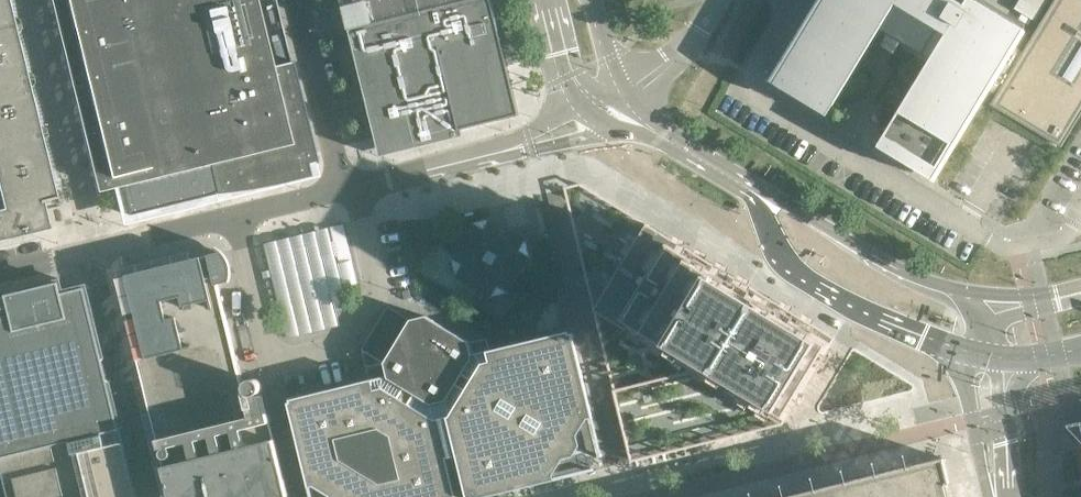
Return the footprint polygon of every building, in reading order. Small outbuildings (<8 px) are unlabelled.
[(48,228),(41,202),(55,198),(6,0),(0,0),(0,240),(48,228)] [(102,186),(134,178),(133,193),(158,194),(176,195),(198,194),(220,193),(241,190),(263,187),(284,182),(309,176),(306,164),(313,162),(313,163),(316,162),(303,110),(302,110),(292,66),(263,73),(245,0),(57,0),(102,186)] [(470,0),(342,0),(344,9),(341,10),(345,26),(348,25),(349,30),(470,0)] [(491,0),(470,0),(349,30),(379,157),(463,136),(461,128),(519,114),(491,0)] [(772,82),(827,115),(880,28),(887,32),(882,41),(895,49),(901,40),(931,58),(878,146),(933,179),(988,88),(997,94),(991,104),(1061,146),(1080,113),(1080,0),(1054,0),(1023,52),(1013,46),(1026,25),(985,0),(975,0),(970,8),(957,0),(822,0),(772,82)] [(493,233),(489,219),(474,223),(452,259),(456,274),(492,296),(507,292),(529,256),(525,240),(510,244),(493,233)] [(596,306),(593,306),(594,310),(595,310),(693,369),(613,389),(631,461),(783,424),(836,337),(647,223),(596,306)] [(344,224),(330,227),(340,263),(353,260),(344,224)] [(340,263),(330,227),(263,242),(287,338),(339,325),(336,312),(349,308),(338,264),(340,263)] [(221,251),(117,277),(170,496),(285,496),(284,495),(282,491),(279,488),(277,484),(273,481),(270,478),(265,475),(253,426),(270,422),(263,395),(256,396),(256,395),(258,395),(259,393),(260,393),(261,391),(261,390),(261,388),(261,386),(261,385),(260,384),(259,382),(259,381),(258,380),(255,379),(253,379),(252,379),(250,380),(248,380),(246,382),(245,384),(245,385),(245,386),(244,388),(243,388),(218,284),(228,281),(229,278),(229,275),(230,273),(230,269),(229,266),(228,263),(227,260),(226,258),(224,255),(221,251)] [(0,308),(0,458),(27,452),(102,433),(120,429),(85,287),(62,293),(59,281),(5,294),(8,306),(0,308)] [(362,349),(384,362),(385,367),(369,371),(371,379),(369,380),(370,381),(334,390),(333,388),(328,390),(329,391),(293,400),(292,398),(290,399),(290,401),(288,402),(288,404),(288,405),(290,404),(299,440),(297,441),(299,446),(300,445),(309,481),(307,482),(309,487),(311,486),(311,484),(321,482),(340,493),(337,496),(483,496),(509,491),(514,489),(550,481),(553,480),(550,468),(562,448),(567,451),(566,451),(566,452),(567,453),(568,453),(569,453),(569,452),(569,451),(568,451),(574,442),(575,442),(576,441),(576,440),(575,440),(575,439),(574,439),(574,440),(573,440),(569,437),(580,418),(590,416),(591,418),(593,417),(592,412),(590,412),(581,376),(583,376),(582,371),(580,371),(571,335),(573,335),(572,332),(570,333),(569,330),(567,331),(567,333),(531,342),(531,340),(526,341),(526,343),(490,352),(490,350),(472,354),(469,342),(426,315),(418,317),(410,319),(388,305),(362,349)] [(105,446),(102,433),(27,452),(31,467),(103,449),(106,449),(105,446)] [(123,441),(121,442),(105,446),(106,449),(103,449),(31,467),(2,474),(8,496),(137,496),(134,489),(134,486),(132,480),(129,466),(128,464),(124,444),(123,441)] [(27,452),(0,458),(0,465),(2,474),(31,467),(27,452)] [(947,483),(950,482),(943,455),(772,496),(951,496),(947,483)]
